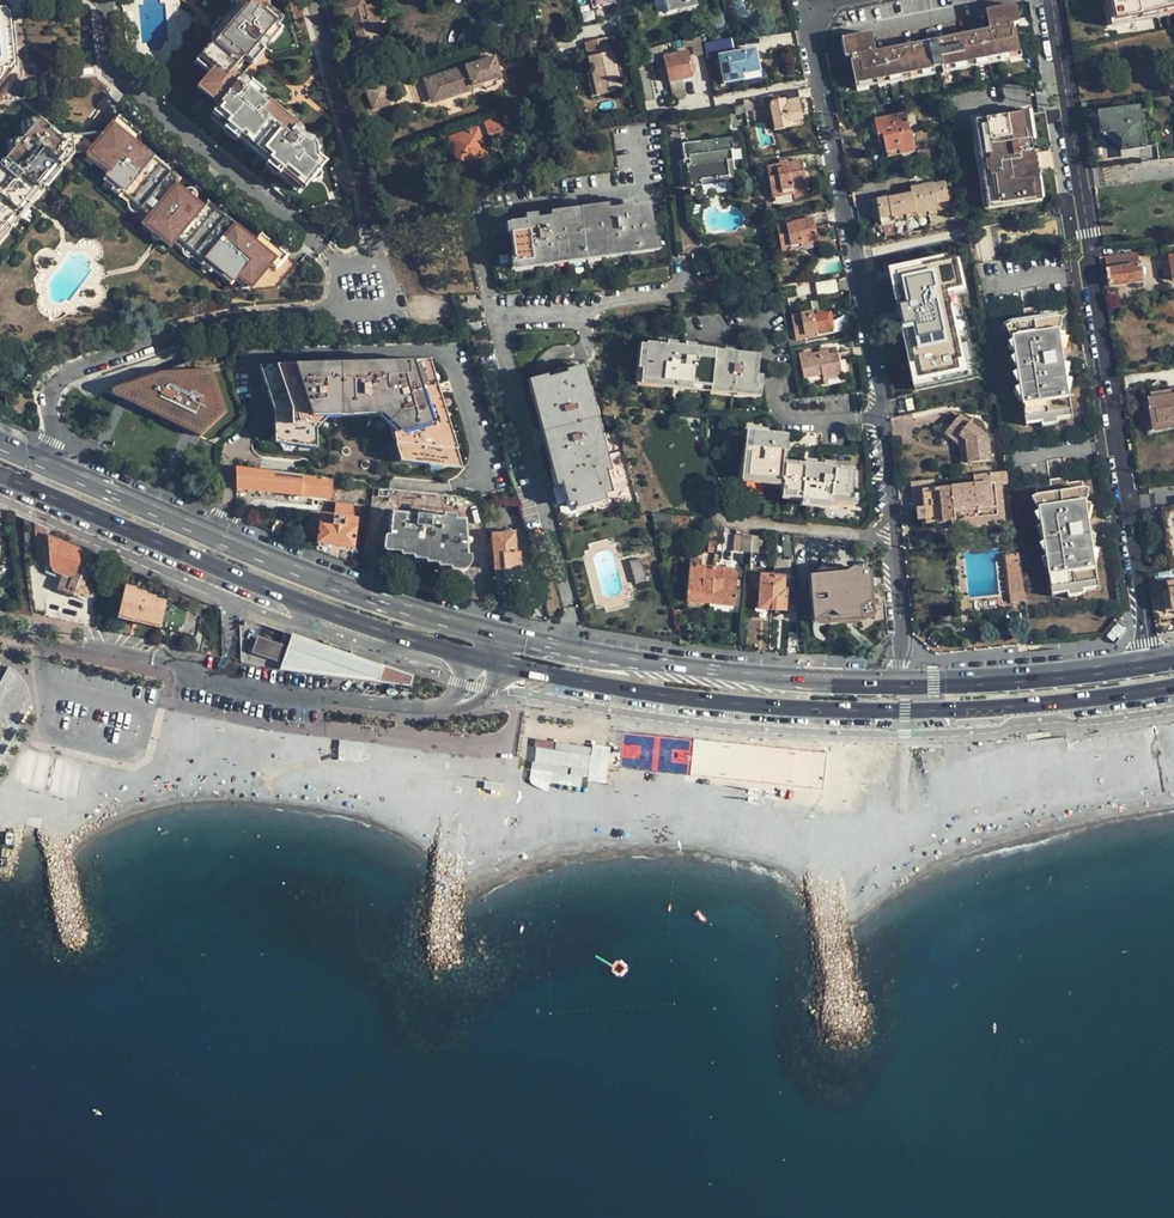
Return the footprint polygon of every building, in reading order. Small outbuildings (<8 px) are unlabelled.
[(236,69),(233,63),(239,57),(244,61),(246,58),(252,63),(264,50),(259,46),(265,39),(276,26),(281,20),(274,14),(268,9),(267,0),(238,0),(239,8),(226,23),(222,27),(217,34),(212,35),(213,43),(200,57),(215,68),(210,73),(203,82),(223,100),(219,105),(213,112),(225,123),(241,137),(244,133),(257,144),(272,157),(271,159),(292,177),(293,175),(305,185),(306,186),(312,181),(315,181),(319,180),(320,177),(321,176),(320,171),(327,162),(324,159),(314,150),(316,146),(312,142),(303,135),(303,131),(302,130),(298,128),(298,126),(268,101),(267,101),(262,97),(248,84),(243,80),(239,83),(235,79),(233,71),(236,69)] [(226,23),(239,8),(238,0),(232,0),(233,6),(222,19),(226,23)] [(377,52),(376,48),(382,47),(380,39),(390,37),(385,21),(379,23),(374,4),(365,6),(363,0),(345,0),(333,3),(337,20),(352,17),(361,56),(377,52)] [(491,13),(505,10),(502,0),(488,0),(491,13)] [(692,0),(662,0),(665,14),(694,7),(692,0)] [(1121,14),(1125,13),(1125,15),(1155,8),(1155,6),(1173,2),(1173,0),(1118,0),(1121,14)] [(1016,4),(1012,5),(1015,24),(1020,24),(1016,4)] [(872,33),(847,38),(851,57),(856,85),(934,70),(934,68),(941,67),(943,68),(1021,53),(1015,24),(1012,5),(999,8),(1002,27),(990,29),(991,34),(877,56),(876,52),(872,33)] [(999,8),(986,11),(990,29),(1002,27),(999,8)] [(212,31),(212,35),(217,34),(222,27),(218,24),(212,31)] [(281,30),(276,26),(265,39),(270,42),(281,30)] [(935,28),(926,30),(928,41),(938,40),(935,28)] [(928,41),(876,52),(877,56),(991,34),(990,29),(938,40),(928,41)] [(608,37),(584,43),(587,53),(588,61),(591,73),(615,68),(608,37)] [(847,38),(842,39),(846,58),(851,57),(847,38)] [(720,43),(704,47),(706,54),(721,51),(720,43)] [(668,83),(690,78),(689,72),(693,71),(691,60),(689,60),(687,50),(662,56),(668,83)] [(723,82),(741,79),(740,73),(756,71),(757,70),(753,50),(719,56),(723,82)] [(934,70),(856,85),(857,90),(1021,57),(1021,53),(943,68),(934,70)] [(494,56),(464,65),(472,90),(482,87),(485,89),(494,87),(496,84),(495,81),(494,74),(499,73),(494,56)] [(196,61),(210,73),(215,68),(200,57),(196,61)] [(236,69),(244,61),(239,57),(233,63),(236,69)] [(346,64),(349,78),(361,74),(357,61),(346,64)] [(472,90),(464,65),(423,78),(427,91),(438,88),(441,99),(472,90)] [(615,68),(591,73),(592,76),(597,98),(620,93),(615,68)] [(239,77),(236,69),(233,71),(235,79),(239,83),(243,80),(239,77)] [(758,79),(756,71),(740,73),(741,79),(742,81),(758,79)] [(592,99),(597,98),(592,76),(587,77),(592,99)] [(251,81),(248,84),(262,97),(265,93),(251,81)] [(198,87),(219,105),(223,100),(203,82),(198,87)] [(373,87),(365,89),(369,102),(377,99),(373,87)] [(430,102),(441,99),(438,88),(427,91),(430,102)] [(796,89),(742,99),(744,111),(751,110),(753,119),(765,116),(763,109),(765,108),(763,103),(767,102),(773,129),(800,124),(796,99),(799,99),(796,89)] [(733,111),(742,109),(740,102),(731,104),(733,111)] [(1111,136),(1139,132),(1135,105),(1108,109),(1111,136)] [(221,129),(225,123),(213,112),(208,118),(221,129)] [(888,157),(913,151),(906,114),(876,121),(880,143),(885,142),(888,157)] [(1031,114),(1024,115),(1027,135),(1029,135),(1031,144),(1034,144),(1036,144),(1031,114)] [(495,115),(483,119),(491,144),(503,140),(495,115)] [(973,123),(980,170),(1037,159),(1034,144),(1031,144),(1029,135),(1027,135),(1024,115),(1018,116),(1019,120),(1016,124),(1006,125),(1006,131),(992,134),(989,120),(973,123)] [(93,146),(90,150),(100,159),(111,168),(107,173),(117,182),(115,184),(123,191),(131,197),(130,199),(141,208),(142,207),(151,215),(148,220),(155,226),(154,227),(165,236),(166,235),(174,243),(179,238),(187,245),(186,247),(195,254),(196,253),(206,261),(216,269),(218,267),(227,274),(236,281),(240,277),(253,288),(249,293),(279,290),(299,267),(288,258),(275,272),(270,267),(282,253),(261,235),(259,237),(257,235),(255,234),(252,234),(249,235),(225,215),(225,211),(224,209),(221,207),(218,207),(216,208),(209,202),(206,205),(177,181),(180,177),(173,171),(173,168),(172,165),(170,162),(167,161),(164,161),(162,161),(140,143),(141,139),(140,134),(118,116),(93,146)] [(1018,116),(989,120),(992,134),(1006,131),(1006,125),(1016,124),(1019,120),(1018,116)] [(26,120),(27,129),(18,139),(8,140),(9,150),(0,161),(0,226),(3,222),(8,227),(27,204),(22,199),(36,183),(41,188),(59,166),(54,161),(60,154),(55,149),(62,142),(55,135),(35,119),(26,120)] [(238,138),(240,139),(241,137),(225,123),(221,129),(235,141),(238,138)] [(477,128),(448,137),(457,163),(466,160),(469,162),(476,159),(477,156),(485,153),(477,128)] [(78,133),(55,135),(62,142),(55,149),(60,154),(54,161),(59,166),(63,166),(70,155),(86,153),(90,150),(93,146),(78,133)] [(252,149),(257,144),(244,133),(241,137),(240,139),(252,149)] [(724,158),(729,158),(728,147),(730,147),(728,135),(681,142),(683,158),(687,158),(687,162),(684,163),(687,185),(700,183),(699,177),(726,173),(724,158)] [(319,141),(312,142),(316,146),(314,150),(324,159),(319,141)] [(252,149),(268,163),(271,159),(272,157),(257,144),(252,149)] [(84,156),(95,166),(100,159),(90,150),(86,153),(84,156)] [(732,174),(729,158),(724,158),(726,173),(699,177),(700,183),(728,179),(730,177),(732,174)] [(100,159),(95,166),(105,175),(107,173),(111,168),(100,159)] [(267,164),(287,182),(292,177),(271,159),(268,163),(267,164)] [(772,196),(792,192),(806,190),(807,190),(801,159),(766,166),(772,196)] [(934,159),(931,160),(921,162),(920,162),(922,171),(936,169),(934,159)] [(1034,166),(1038,165),(1037,159),(980,170),(984,200),(988,200),(989,210),(1037,202),(1034,177),(1036,174),(1034,166)] [(1039,165),(1038,165),(1034,166),(1036,174),(1034,177),(1037,202),(1044,201),(1039,165)] [(103,178),(113,186),(115,184),(117,182),(107,173),(105,175),(103,178)] [(299,192),(305,185),(293,175),(292,177),(287,182),(299,192)] [(873,199),(877,225),(884,224),(894,223),(894,221),(908,219),(917,217),(916,213),(938,208),(939,212),(950,210),(945,183),(911,188),(912,194),(889,198),(888,196),(873,199)] [(110,189),(119,196),(123,191),(115,184),(113,186),(110,189)] [(807,196),(806,190),(792,192),(793,199),(807,196)] [(123,191),(119,196),(127,202),(130,199),(131,197),(123,191)] [(130,199),(127,202),(128,204),(129,207),(131,209),(138,212),(141,208),(130,199)] [(509,222),(514,262),(654,244),(648,202),(509,222)] [(141,208),(138,212),(148,220),(151,215),(142,207),(141,208)] [(938,212),(939,212),(938,208),(916,213),(917,217),(938,213),(938,212)] [(816,234),(812,217),(776,224),(781,250),(801,247),(801,244),(812,241),(812,235),(816,234)] [(919,226),(917,217),(908,219),(910,228),(919,226)] [(144,224),(152,231),(154,227),(155,226),(148,220),(144,224)] [(884,224),(886,238),(897,236),(894,223),(884,224)] [(158,239),(162,240),(165,236),(154,227),(152,231),(152,232),(153,235),(155,238),(158,239)] [(171,247),(174,243),(166,235),(165,236),(162,240),(171,247)] [(174,243),(183,250),(186,247),(187,245),(179,238),(174,243)] [(188,258),(192,258),(195,254),(186,247),(183,250),(183,251),(184,254),(185,256),(188,258)] [(926,249),(915,251),(916,259),(927,257),(926,249)] [(1109,286),(1142,281),(1138,252),(1105,256),(1109,286)] [(192,258),(201,266),(206,261),(196,253),(195,254),(192,258)] [(288,258),(282,253),(270,267),(275,272),(288,258)] [(211,274),(213,271),(216,269),(206,261),(201,266),(211,274)] [(213,271),(223,279),(227,274),(218,267),(216,269),(213,271)] [(232,286),(234,284),(236,281),(227,274),(223,279),(232,286)] [(910,287),(911,287),(914,286),(928,284),(927,275),(908,279),(910,287)] [(236,281),(234,284),(244,293),(249,293),(253,288),(240,277),(236,281)] [(917,315),(939,311),(957,308),(953,287),(938,290),(937,282),(928,284),(914,286),(916,300),(913,301),(915,316),(917,315)] [(1040,307),(1025,309),(1025,313),(1009,316),(1010,324),(1015,323),(1017,339),(1020,354),(1022,370),(1024,385),(1027,400),(1023,401),(1026,424),(1042,422),(1043,426),(1058,424),(1057,419),(1073,416),(1070,393),(1065,394),(1063,379),(1060,363),(1065,363),(1063,347),(1058,348),(1056,332),(1053,317),(1058,316),(1056,309),(1041,311),(1040,307)] [(940,321),(939,311),(917,315),(918,325),(940,321)] [(796,339),(834,332),(832,321),(828,317),(823,318),(822,315),(814,316),(813,312),(792,315),(796,339)] [(1058,316),(1053,317),(1056,332),(1060,332),(1062,317),(1058,316)] [(1010,324),(1006,326),(1013,339),(1017,339),(1015,323),(1010,324)] [(1060,332),(1056,332),(1058,348),(1063,347),(1065,332),(1060,332)] [(1013,339),(1009,341),(1015,355),(1020,354),(1017,339),(1013,339)] [(709,385),(754,390),(755,374),(758,354),(684,346),(684,344),(675,344),(675,345),(646,342),(642,378),(691,384),(691,378),(710,381),(709,385)] [(823,379),(841,376),(837,353),(827,355),(826,351),(810,355),(809,352),(798,354),(803,376),(821,373),(823,379)] [(1015,355),(1011,357),(1018,370),(1022,370),(1020,354),(1015,355)] [(1065,363),(1060,363),(1063,379),(1067,378),(1070,364),(1065,363)] [(306,410),(328,411),(329,410),(343,410),(343,414),(361,414),(361,409),(388,409),(402,459),(414,456),(416,460),(421,459),(422,461),(435,458),(436,462),(443,460),(444,463),(454,460),(429,374),(425,375),(422,365),(278,368),(289,406),(276,417),(278,439),(308,443),(308,438),(305,437),(306,410)] [(276,403),(276,417),(289,406),(278,368),(264,368),(265,382),(268,382),(269,392),(272,392),(272,402),(276,403)] [(1018,370),(1013,372),(1020,386),(1024,385),(1022,370),(1018,370)] [(610,493),(605,471),(604,465),(579,372),(534,384),(566,504),(610,493)] [(1067,378),(1063,379),(1065,394),(1070,393),(1072,379),(1067,378)] [(1020,386),(1017,388),(1023,401),(1027,400),(1024,385),(1020,386)] [(178,407),(161,399),(159,404),(148,399),(124,387),(111,414),(119,417),(126,421),(146,430),(144,436),(161,444),(178,407)] [(920,401),(918,393),(900,397),(902,405),(920,401)] [(161,399),(150,394),(148,399),(159,404),(161,399)] [(1148,398),(1149,410),(1155,409),(1158,427),(1173,424),(1173,395),(1148,398)] [(316,424),(328,411),(306,410),(305,437),(308,438),(308,443),(317,444),(316,429),(319,426),(316,424)] [(959,416),(948,429),(965,441),(968,464),(989,462),(987,437),(959,416)] [(126,421),(119,417),(116,422),(117,424),(120,426),(123,426),(126,421)] [(961,465),(968,464),(965,441),(948,429),(944,434),(959,445),(961,465)] [(788,434),(752,430),(747,474),(783,479),(781,496),(829,502),(830,496),(850,498),(852,468),(822,466),(823,463),(814,463),(814,464),(785,461),(788,434)] [(345,481),(311,476),(234,466),(235,488),(330,499),(330,496),(333,497),(334,487),(340,488),(340,484),(345,485),(345,481)] [(993,486),(1001,485),(1008,484),(1006,473),(975,476),(976,485),(929,490),(928,481),(921,482),(924,509),(926,509),(927,523),(945,522),(995,517),(993,486)] [(1066,478),(1051,481),(1052,486),(1036,488),(1037,496),(1041,495),(1044,511),(1046,526),(1049,541),(1051,557),(1053,572),(1049,573),(1052,596),(1069,593),(1069,598),(1085,596),(1084,591),(1100,588),(1097,565),(1092,566),(1089,551),(1087,535),(1091,534),(1089,519),(1084,520),(1082,504),(1080,489),(1084,488),(1083,480),(1067,483),(1066,478)] [(921,482),(912,483),(914,510),(924,509),(921,482)] [(1005,524),(1001,485),(993,486),(995,517),(996,525),(1005,524)] [(378,496),(387,497),(388,490),(378,488),(378,496)] [(1084,488),(1080,489),(1082,504),(1087,504),(1089,489),(1084,488)] [(464,514),(465,498),(421,493),(388,490),(387,497),(387,504),(464,514)] [(1037,496),(1032,498),(1040,511),(1044,511),(1041,495),(1037,496)] [(1087,504),(1082,504),(1084,520),(1089,519),(1091,504),(1087,504)] [(352,547),(357,507),(336,505),(335,516),(320,515),(318,543),(352,547)] [(1170,570),(1173,570),(1173,506),(1162,508),(1170,570)] [(670,526),(671,514),(651,511),(654,524),(670,526)] [(1040,511),(1035,514),(1042,527),(1046,526),(1044,511),(1040,511)] [(465,563),(464,523),(390,515),(387,548),(399,550),(399,552),(412,554),(412,556),(424,559),(424,561),(436,562),(437,564),(448,566),(449,568),(457,569),(461,568),(464,566),(465,563)] [(945,530),(996,525),(995,517),(945,522),(945,530)] [(1042,527),(1038,529),(1044,542),(1049,541),(1046,526),(1042,527)] [(502,570),(503,573),(506,577),(509,578),(512,578),(515,577),(518,574),(519,568),(518,552),(514,552),(512,533),(492,534),(494,570),(502,570)] [(792,557),(790,534),(780,533),(782,553),(787,554),(787,557),(792,557)] [(740,551),(751,552),(752,535),(742,534),(740,551)] [(1091,534),(1087,535),(1089,551),(1094,550),(1096,535),(1091,534)] [(762,537),(752,535),(751,552),(760,553),(762,537)] [(49,562),(50,567),(53,571),(62,575),(56,589),(78,599),(80,594),(88,596),(90,595),(92,594),(93,592),(94,587),(92,585),(90,584),(85,583),(90,572),(97,575),(104,560),(47,536),(49,562)] [(1044,542),(1039,545),(1047,558),(1051,557),(1049,541),(1044,542)] [(1094,550),(1089,551),(1092,566),(1097,565),(1098,551),(1094,550)] [(1024,589),(1019,552),(1003,554),(1008,591),(1024,589)] [(1047,558),(1042,560),(1049,573),(1053,572),(1051,557),(1047,558)] [(640,558),(629,561),(635,582),(645,580),(640,558)] [(43,604),(51,603),(45,562),(29,563),(33,598),(42,598),(43,604)] [(195,635),(202,602),(115,564),(111,582),(124,585),(117,617),(195,635)] [(709,603),(713,567),(690,565),(687,601),(709,603)] [(731,569),(713,567),(709,603),(732,606),(735,573),(731,569)] [(808,572),(809,575),(852,571),(851,567),(808,572)] [(865,570),(852,571),(809,575),(813,621),(870,615),(865,570)] [(757,609),(771,610),(771,609),(773,575),(759,575),(757,609)] [(783,576),(773,575),(771,609),(784,610),(786,588),(782,588),(783,576)] [(1168,583),(1169,591),(1163,592),(1167,612),(1173,611),(1173,582),(1168,583)] [(1025,599),(1024,589),(1008,591),(1010,600),(1025,599)] [(44,616),(53,615),(51,603),(43,604),(43,609),(44,616)] [(381,667),(291,635),(278,671),(376,681),(380,669),(381,667)] [(255,638),(251,650),(252,653),(254,654),(277,660),(279,659),(284,647),(255,638)] [(0,677),(0,754),(1,752),(29,703),(28,695),(27,689),(24,682),(20,676),(17,672),(12,668),(7,664),(0,677)] [(381,667),(380,669),(376,681),(403,684),(407,684),(410,675),(381,667)] [(620,751),(528,738),(522,776),(614,789),(620,751)]
